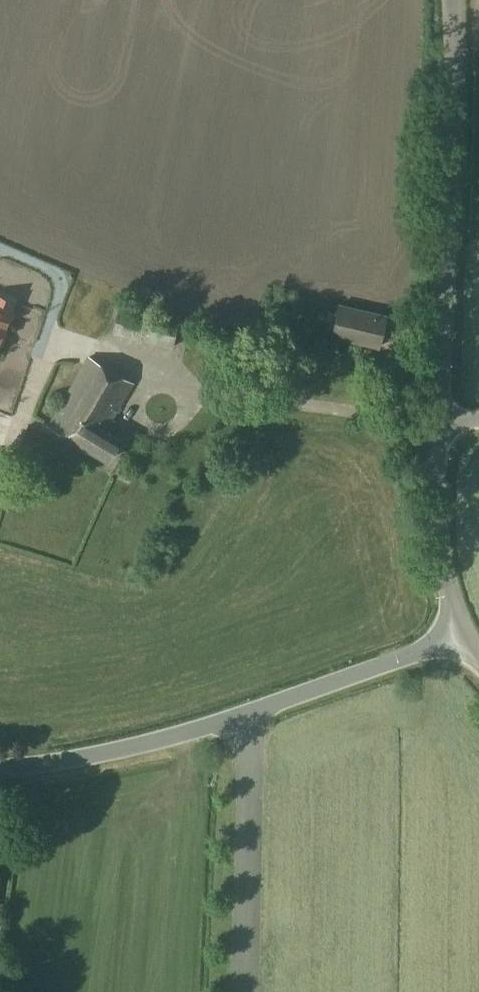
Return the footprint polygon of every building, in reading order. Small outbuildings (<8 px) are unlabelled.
[(15,310),(13,309),(18,297),(0,290),(0,351),(15,310)] [(385,315),(338,304),(331,335),(378,346),(385,315)] [(88,358),(48,426),(106,459),(117,439),(105,432),(132,384),(88,358)] [(11,392),(14,373),(0,371),(0,390),(11,392)]
